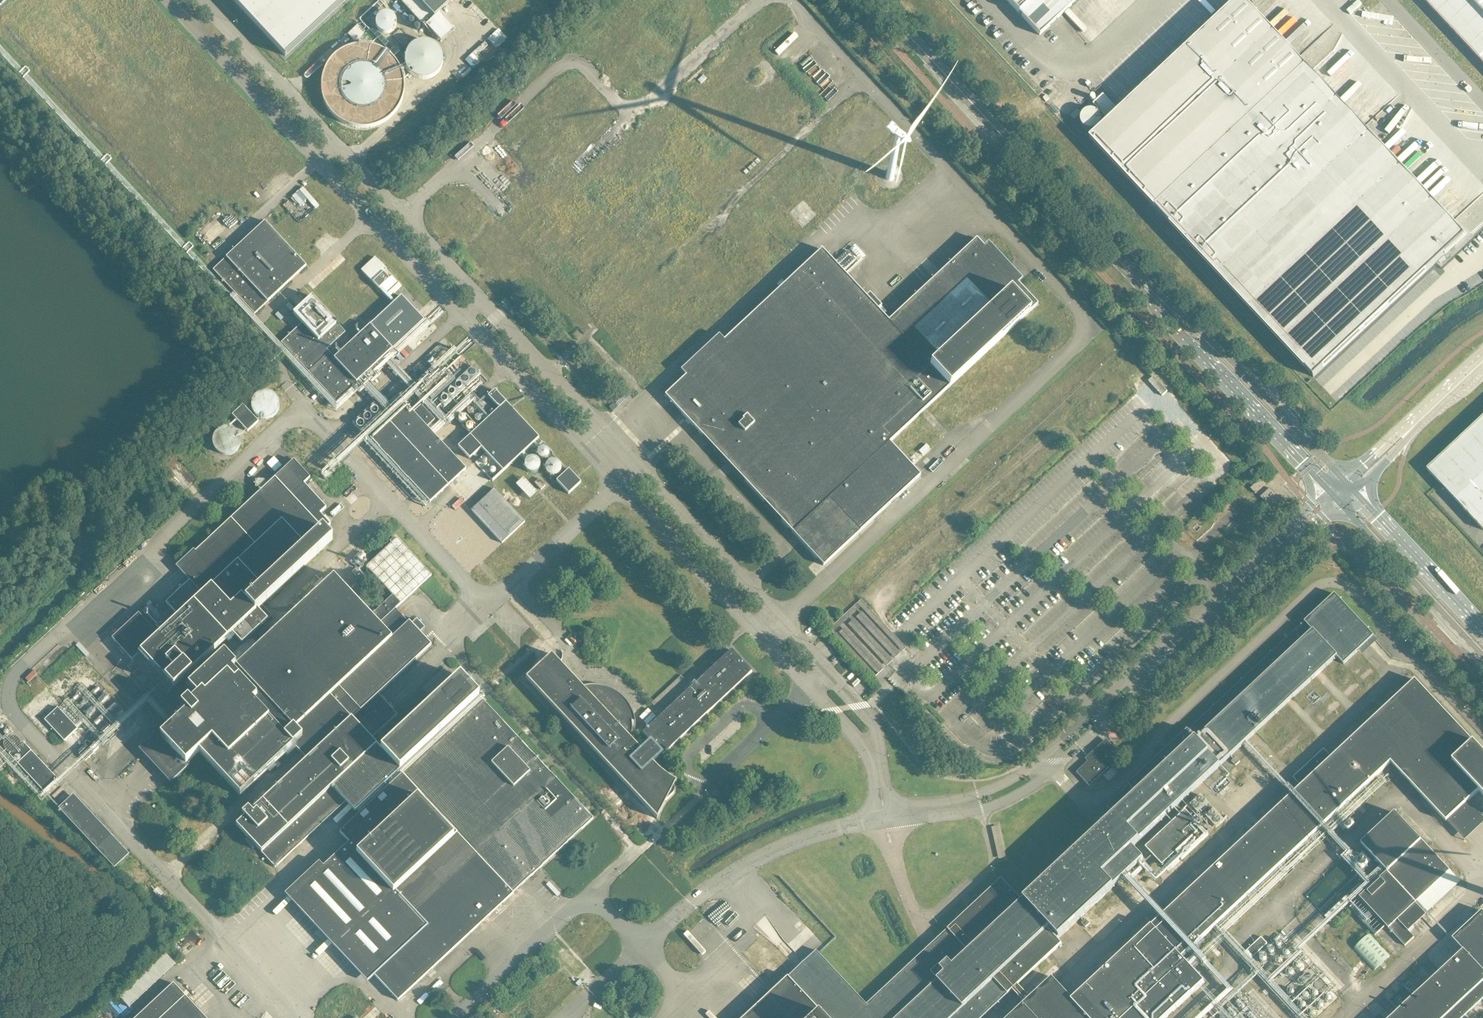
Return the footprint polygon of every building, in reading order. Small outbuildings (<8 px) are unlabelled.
[(285,57),(346,0),(233,0),(285,57)] [(450,3),(447,0),(419,0),(435,17),(450,3)] [(1039,35),(1077,0),(1006,0),(1039,35)] [(1091,138),(1155,207),(1272,99),(1306,67),(1244,0),(1239,0),(1119,111),(1103,94),(1093,104),(1109,121),(1091,138)] [(1482,63),(1482,0),(1424,0),(1482,63)] [(401,17),(381,13),(377,31),(398,35),(401,17)] [(499,29),(488,39),(496,48),(507,38),(499,29)] [(478,50),(467,60),(475,69),(486,59),(478,50)] [(1156,208),(1155,208),(1314,377),(1465,236),(1307,67),(1306,67),(1272,99),(1155,207),(1156,208)] [(1077,109),(1070,116),(1075,120),(1082,114),(1077,109)] [(305,189),(303,192),(311,200),(314,196),(305,189)] [(306,266),(279,237),(265,221),(213,270),(254,314),(306,266)] [(881,306),(875,299),(870,293),(866,297),(822,250),(724,341),(717,348),(711,342),(689,363),(694,369),(686,376),(665,396),(666,397),(823,566),(920,476),(890,443),(1037,305),(1018,284),(1018,283),(1017,284),(985,249),(983,247),(976,239),(888,321),(878,309),(881,306)] [(375,258),(361,270),(388,299),(402,286),(375,258)] [(401,297),(335,358),(327,350),(345,332),(312,296),(293,314),(301,323),(280,343),(336,402),(423,321),(401,297)] [(432,358),(428,362),(432,366),(436,362),(432,358)] [(481,448),(486,453),(503,471),(539,438),(495,390),(488,397),(498,407),(499,408),(458,447),(470,459),(481,448)] [(1168,393),(1163,398),(1176,413),(1181,408),(1168,393)] [(232,415),(248,432),(258,422),(243,405),(232,415)] [(413,413),(406,405),(370,439),(430,503),(466,469),(427,428),(435,420),(421,405),(413,413)] [(1427,469),(1482,529),(1482,417),(1427,469)] [(259,455),(276,474),(283,467),(266,449),(259,455)] [(374,975),(398,1001),(539,869),(593,819),(460,676),(381,750),(371,739),(397,715),(378,695),(431,645),(420,634),(425,629),(417,620),(412,624),(409,622),(408,622),(395,609),(431,575),(397,538),(396,539),(394,537),(390,542),(392,543),(366,567),(393,595),(371,616),(334,576),(327,582),(318,590),(272,633),(263,624),(272,616),(262,605),(332,539),(324,530),(331,525),(320,513),(326,508),(304,484),(310,478),(294,460),(268,484),(264,480),(258,480),(258,488),(259,488),(262,490),(196,552),(182,564),(195,579),(191,583),(189,581),(166,603),(179,617),(159,635),(139,613),(112,638),(132,660),(140,652),(174,688),(233,634),(242,644),(250,637),(251,638),(229,658),(225,654),(189,688),(197,697),(191,703),(189,700),(188,700),(181,706),(187,712),(171,728),(148,749),(173,777),(188,763),(199,752),(240,796),(294,746),(306,760),(251,811),(248,808),(242,814),(245,817),(236,825),(275,867),(345,802),(346,801),(346,800),(349,797),(359,808),(368,800),(371,803),(359,814),(340,832),(349,842),(323,866),(296,891),(374,975)] [(569,494),(581,483),(569,469),(556,481),(569,494)] [(526,478),(519,484),(534,499),(541,492),(526,478)] [(539,479),(534,483),(541,490),(546,486),(539,479)] [(1255,494),(1256,493),(1266,484),(1261,479),(1251,488),(1255,494)] [(1270,488),(1261,497),(1266,503),(1276,494),(1270,488)] [(494,489),(471,510),(502,543),(525,522),(494,489)] [(361,552),(353,560),(357,565),(366,557),(361,552)] [(771,993),(745,1017),(982,1017),(1013,990),(1025,1003),(1009,1017),(1166,1017),(1205,982),(1186,962),(1199,950),(1195,945),(1211,931),(1212,929),(1225,917),(1227,916),(1255,890),(1256,888),(1280,866),(1282,865),(1315,834),(1316,832),(1341,809),(1342,808),(1359,792),(1361,791),(1382,771),(1384,769),(1391,762),(1446,821),(1447,821),(1468,801),(1479,791),(1482,795),(1482,753),(1474,744),(1415,680),(1332,758),(1324,749),(1293,778),(1301,786),(1073,999),(1053,977),(1031,998),(1018,984),(1062,944),(1058,939),(1144,859),(1133,847),(1202,783),(1204,781),(1223,764),(1225,762),(1304,688),(1305,687),(1329,665),(1337,657),(1344,664),(1374,636),(1335,594),(1107,806),(1111,811),(1105,816),(1096,825),(1019,897),(1002,879),(980,899),(977,897),(967,906),(970,909),(940,937),(926,950),(867,1005),(817,951),(776,989),(771,993)] [(526,678),(657,819),(665,803),(664,802),(672,795),(673,794),(673,793),(674,793),(674,792),(674,791),(674,790),(674,789),(674,788),(674,787),(674,786),(673,785),(673,784),(653,763),(655,761),(660,764),(661,760),(663,757),(661,756),(663,754),(699,721),(707,713),(752,672),(731,650),(643,733),(650,740),(640,749),(631,739),(631,738),(631,737),(632,735),(632,734),(632,733),(632,731),(636,732),(636,728),(636,724),(635,720),(634,717),(633,713),(632,710),(630,706),(628,703),(626,700),(623,697),(620,695),(617,692),(614,690),(611,689),(607,687),(604,686),(600,685),(596,685),(593,685),(589,685),(585,685),(581,686),(551,654),(526,678)] [(78,729),(58,707),(44,720),(64,741),(78,729)] [(23,742),(21,744),(11,753),(9,755),(44,792),(57,779),(48,770),(48,769),(23,742)] [(1089,786),(1120,757),(1107,743),(1104,743),(1096,751),(1096,754),(1076,772),(1089,786)] [(90,751),(87,747),(79,754),(85,761),(86,761),(93,754),(90,751)] [(3,765),(8,760),(0,752),(0,761),(3,765)] [(1236,757),(1232,761),(1236,765),(1240,761),(1236,757)] [(6,777),(14,785),(18,781),(10,773),(6,777)] [(718,803),(730,816),(738,808),(726,795),(718,803)] [(73,797),(61,808),(114,866),(127,854),(73,797)] [(1186,810),(1146,847),(1163,865),(1176,853),(1182,860),(1209,835),(1186,810)] [(1387,872),(1360,897),(1386,925),(1405,946),(1414,937),(1409,931),(1398,919),(1450,871),(1421,839),(1420,840),(1395,813),(1362,844),(1382,866),(1387,872)] [(1176,858),(1165,868),(1168,871),(1179,861),(1176,858)] [(1482,999),(1482,912),(1482,911),(1481,912),(1475,918),(1467,925),(1452,939),(1463,950),(1401,1008),(1400,1010),(1391,1017),(1462,1017),(1482,999)] [(1086,919),(1082,923),(1086,927),(1090,923),(1086,919)] [(1370,933),(1354,949),(1374,970),(1390,955),(1370,933)] [(1261,937),(1243,954),(1250,960),(1268,944),(1261,937)] [(134,1007),(180,964),(170,953),(124,996),(134,1007)] [(1254,962),(1250,965),(1257,973),(1261,969),(1254,962)] [(1262,970),(1258,973),(1266,982),(1270,979),(1262,970)] [(173,983),(136,1017),(206,1017),(173,983)] [(1214,1007),(1209,1012),(1213,1017),(1219,1012),(1214,1007)]
